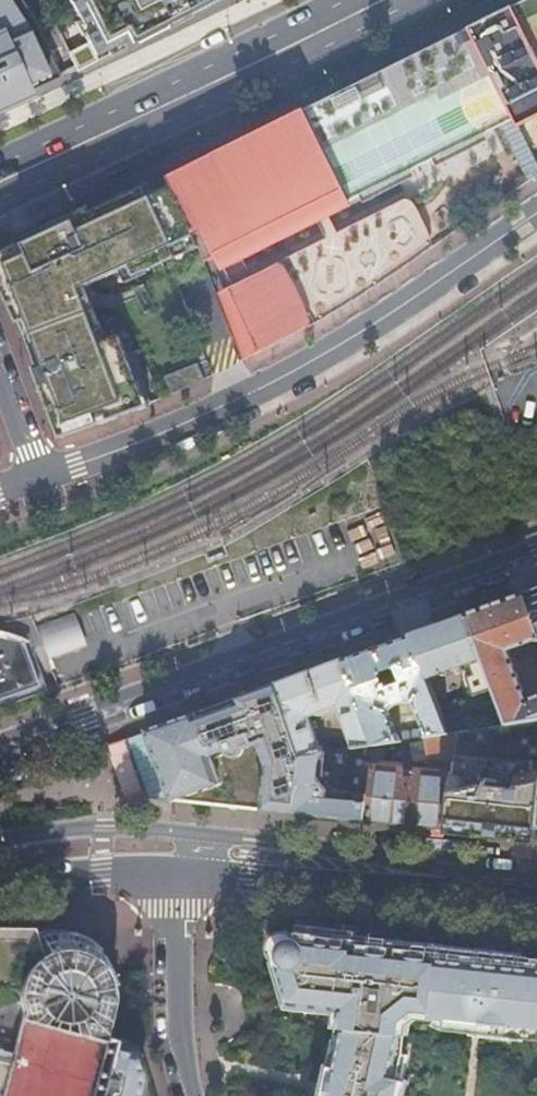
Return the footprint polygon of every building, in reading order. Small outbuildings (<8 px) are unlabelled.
[(60,76),(31,15),(22,0),(0,0),(0,104),(60,76)] [(46,8),(75,70),(95,60),(91,52),(81,33),(78,35),(70,20),(76,18),(66,0),(41,0),(46,8)] [(76,18),(77,20),(84,17),(89,26),(80,31),(81,33),(91,52),(117,39),(120,46),(162,24),(163,24),(160,18),(182,7),(186,12),(209,0),(66,0),(76,18)] [(388,68),(169,177),(189,218),(200,248),(205,262),(217,256),(231,286),(227,289),(234,308),(242,304),(245,309),(244,310),(250,322),(241,326),(253,356),(326,317),(405,266),(390,235),(389,233),(388,232),(387,231),(385,229),(384,229),(383,228),(381,228),(379,227),(378,227),(376,227),(375,227),(373,227),(340,239),(318,248),(304,253),(288,259),(271,267),(259,272),(251,275),(237,246),(509,112),(513,120),(536,108),(536,0),(525,0),(388,68)] [(162,24),(164,28),(188,15),(186,12),(182,7),(160,18),(163,24),(162,24)] [(89,26),(84,17),(77,20),(76,18),(70,20),(78,35),(81,33),(80,31),(89,26)] [(120,46),(117,39),(91,52),(95,60),(120,46)] [(59,228),(64,240),(50,247),(46,241),(0,262),(0,267),(5,279),(25,320),(27,319),(32,317),(52,372),(48,374),(38,378),(60,437),(137,409),(138,409),(130,386),(136,384),(135,382),(118,337),(108,341),(101,344),(80,289),(87,286),(120,271),(131,266),(135,276),(145,271),(172,258),(174,258),(169,248),(194,237),(199,248),(200,248),(189,218),(169,177),(168,177),(173,187),(155,196),(143,201),(139,191),(59,228)] [(155,196),(150,186),(139,191),(143,201),(155,196)] [(304,253),(318,248),(340,239),(373,227),(375,227),(376,227),(378,227),(379,227),(381,228),(383,228),(384,229),(385,229),(387,231),(388,232),(389,233),(390,235),(405,266),(429,250),(431,246),(430,237),(413,202),(406,200),(259,272),(271,267),(288,259),(304,253)] [(64,240),(59,228),(44,235),(46,241),(50,247),(64,240)] [(44,235),(0,256),(0,262),(46,241),(44,235)] [(194,237),(169,248),(174,258),(172,258),(174,260),(199,248),(194,237)] [(131,266),(120,271),(126,282),(146,273),(145,271),(135,276),(131,266)] [(5,279),(0,281),(0,282),(18,322),(25,320),(5,279)] [(108,341),(87,286),(80,289),(101,344),(108,341)] [(32,317),(27,319),(48,374),(52,372),(32,317)] [(197,364),(164,379),(172,395),(205,380),(197,364)] [(137,409),(138,413),(148,410),(137,381),(135,382),(136,384),(130,386),(138,409),(137,409)] [(523,597),(536,634),(536,591),(523,597)] [(527,702),(509,652),(536,642),(536,634),(523,597),(468,617),(484,661),(494,689),(508,725),(509,726),(536,722),(536,698),(527,702)] [(73,612),(35,627),(43,647),(47,659),(85,645),(73,612)] [(484,661),(468,617),(441,627),(410,637),(427,681),(455,671),(457,676),(466,673),(474,696),(494,689),(484,661)] [(47,691),(32,651),(25,653),(23,645),(28,643),(27,642),(24,640),(21,639),(20,639),(19,638),(17,637),(14,636),(11,636),(9,635),(6,634),(3,634),(1,633),(0,633),(0,706),(47,691)] [(448,735),(427,681),(410,637),(380,648),(343,662),(375,747),(399,743),(389,713),(393,708),(406,704),(414,705),(424,733),(421,733),(422,739),(424,738),(448,735)] [(375,747),(343,662),(313,673),(277,686),(279,693),(298,744),(303,759),(334,754),(329,742),(318,745),(309,718),(315,716),(317,717),(320,717),(322,717),(325,716),(327,715),(329,713),(331,710),(337,708),(353,750),(364,749),(375,747)] [(270,756),(298,744),(279,693),(251,705),(270,756)] [(270,756),(251,705),(196,716),(229,808),(285,809),(305,809),(309,785),(303,759),(298,744),(270,756)] [(202,805),(229,808),(196,716),(148,733),(173,803),(202,805)] [(536,841),(536,839),(536,722),(509,726),(508,725),(455,733),(452,762),(451,775),(445,831),(490,836),(536,841)] [(173,803),(148,733),(128,740),(149,801),(173,803)] [(452,762),(455,733),(448,735),(424,738),(429,760),(452,762)] [(372,771),(373,767),(375,747),(364,749),(363,769),(372,771)] [(444,831),(445,831),(451,775),(416,772),(416,773),(411,773),(409,781),(403,781),(405,770),(373,767),(372,771),(371,793),(368,818),(367,823),(399,826),(403,826),(444,831)] [(338,814),(368,818),(371,793),(352,791),(353,775),(335,775),(333,788),(309,785),(305,809),(338,814)] [(443,838),(444,831),(403,826),(403,834),(443,838)] [(46,953),(39,929),(37,923),(0,924),(0,1057),(10,1060),(22,1010),(22,1008),(20,1000),(20,992),(21,984),(24,976),(28,969),(33,962),(39,957),(46,953)] [(280,963),(299,939),(297,939),(294,938),(291,937),(289,938),(287,939),(284,940),(282,942),(280,943),(279,945),(277,948),(277,951),(276,953),(277,955),(278,958),(278,960),(280,963)] [(443,956),(350,947),(351,945),(345,944),(299,939),(280,963),(294,1010),(345,1015),(344,1030),(343,1030),(334,1068),(331,1082),(328,1095),(412,1095),(414,1084),(399,1081),(401,1073),(404,1074),(408,1056),(410,1036),(407,1036),(409,1024),(420,1014),(437,1016),(443,956)] [(106,1037),(114,1006),(115,997),(115,990),(115,988),(113,980),(110,973),(105,966),(99,960),(93,955),(85,951),(78,949),(69,947),(61,948),(53,950),(46,953),(39,957),(33,962),(28,969),(24,976),(21,984),(20,992),(20,1000),(22,1008),(22,1010),(10,1060),(0,1057),(0,1085),(4,1086),(1,1095),(91,1095),(106,1037)] [(524,965),(475,960),(443,956),(437,1016),(437,1019),(536,1030),(536,966),(524,965)] [(143,1084),(143,1082),(144,1074),(143,1074),(142,1066),(141,1066),(141,1062),(140,1061),(140,1058),(135,1044),(124,1042),(122,1047),(114,1045),(115,1039),(106,1037),(91,1095),(140,1095),(143,1084)]
